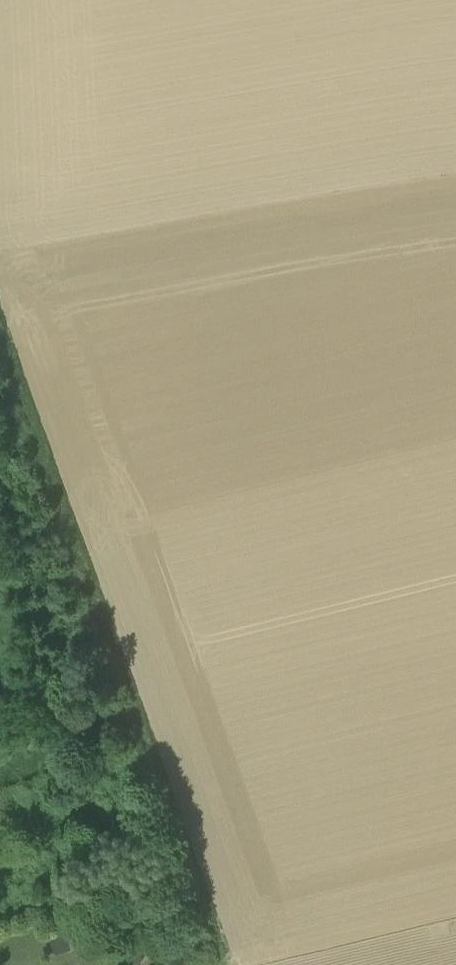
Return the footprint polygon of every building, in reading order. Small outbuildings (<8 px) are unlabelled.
[(54,935),(58,947),(74,942),(70,930),(54,935)]
